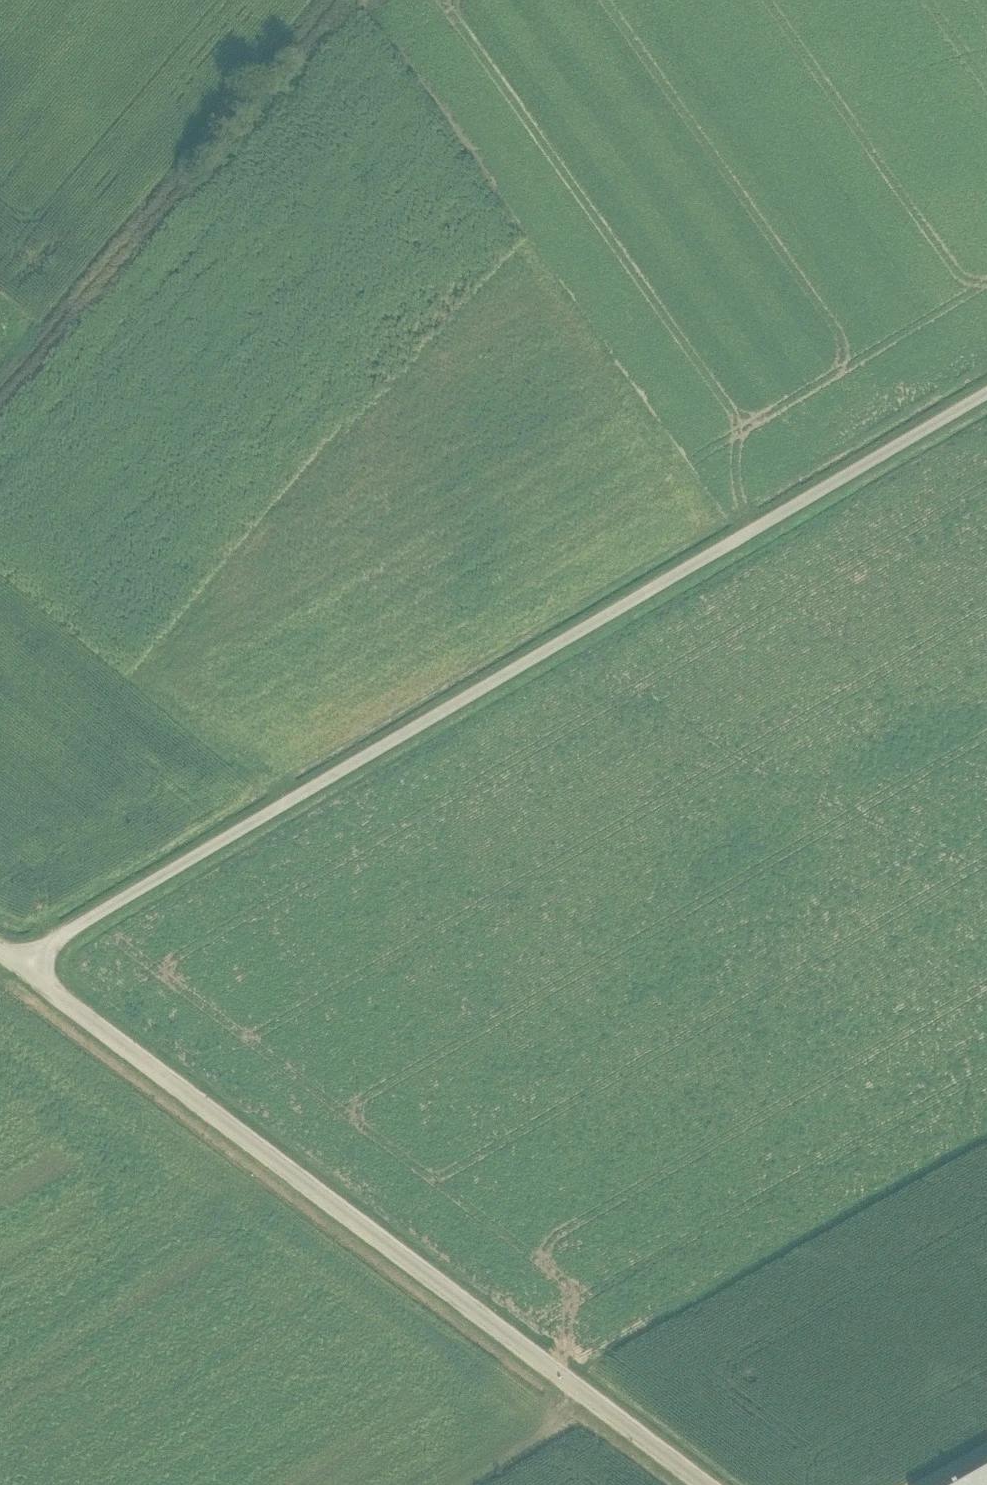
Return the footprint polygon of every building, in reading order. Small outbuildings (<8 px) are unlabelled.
[(915,1484),(986,1484),(986,1449),(915,1484)]
